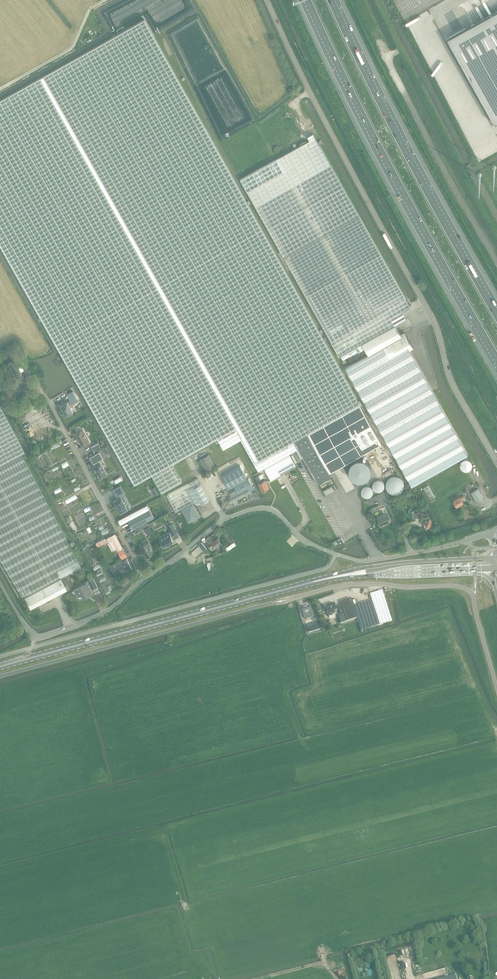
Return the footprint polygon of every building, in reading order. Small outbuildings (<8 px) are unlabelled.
[(447,38),(495,123),(496,122),(496,10),(447,38)] [(339,468),(382,443),(355,395),(189,99),(144,21),(122,33),(100,46),(80,57),(44,77),(12,95),(0,102),(0,244),(60,350),(85,395),(100,422),(135,484),(152,475),(162,492),(182,481),(172,463),(190,453),(218,438),(223,449),(233,443),(241,439),(259,470),(289,452),(298,448),(318,483),(319,482),(319,483),(323,481),(323,480),(326,478),(326,479),(330,477),(330,476),(331,475),(330,473),(339,468)] [(313,134),(308,136),(310,140),(248,175),(242,178),(342,354),(356,346),(363,342),(366,348),(369,353),(349,365),(417,482),(467,454),(410,350),(417,346),(408,329),(397,336),(392,327),(403,321),(399,314),(411,308),(313,134)] [(363,342),(356,346),(359,352),(366,348),(363,342)] [(73,391),(67,395),(70,401),(76,397),(73,391)] [(67,402),(66,403),(65,402),(62,404),(62,405),(60,406),(62,410),(62,409),(66,416),(68,415),(69,416),(72,414),(71,413),(73,412),(67,402)] [(0,406),(0,560),(12,579),(23,598),(24,598),(27,602),(30,609),(67,590),(65,586),(69,584),(66,576),(81,568),(53,514),(21,455),(25,453),(0,406)] [(90,442),(83,430),(82,430),(81,430),(79,431),(79,432),(76,434),(82,445),(88,442),(88,443),(90,442)] [(101,449),(98,443),(91,447),(94,453),(95,453),(94,452),(101,449)] [(100,479),(107,475),(101,463),(100,463),(99,461),(103,459),(99,452),(90,458),(93,464),(94,463),(95,466),(93,467),(100,479)] [(207,470),(215,466),(209,455),(201,459),(207,470)] [(289,455),(265,469),(271,481),(296,467),(289,455)] [(460,462),(460,463),(460,464),(461,464),(461,465),(461,466),(462,467),(463,468),(464,468),(465,468),(465,469),(466,469),(467,469),(468,468),(469,468),(470,468),(470,467),(471,467),(471,466),(472,465),(472,464),(472,463),(472,462),(472,461),(472,460),(471,460),(471,459),(470,458),(469,457),(468,457),(467,457),(466,456),(465,457),(464,457),(463,457),(463,458),(462,458),(461,459),(461,460),(461,461),(460,461),(460,462)] [(349,471),(349,473),(350,475),(351,477),(352,478),(354,479),(355,480),(357,481),(359,481),(361,481),(363,481),(364,480),(366,479),(368,478),(369,477),(370,475),(370,473),(371,471),(371,470),(371,468),(370,466),(369,464),(368,463),(367,461),(365,460),(363,460),(361,459),(359,459),(357,459),(356,460),(354,461),(352,462),(351,464),(350,465),(349,467),(349,469),(349,471)] [(230,489),(234,487),(249,479),(244,470),(242,465),(223,475),(230,489)] [(263,491),(270,488),(266,480),(262,482),(260,480),(264,477),(262,474),(255,478),(263,491)] [(200,517),(195,508),(192,503),(194,502),(196,504),(200,502),(201,505),(209,501),(198,479),(167,495),(173,507),(176,512),(182,509),(189,522),(200,517)] [(253,486),(249,479),(234,487),(236,490),(230,493),(232,497),(228,499),(231,503),(250,493),(248,488),(253,486)] [(372,486),(373,487),(373,488),(373,489),(374,490),(375,491),(376,491),(377,492),(378,492),(379,492),(380,492),(381,491),(382,491),(382,490),(383,490),(384,489),(384,488),(384,487),(384,486),(384,485),(384,484),(383,483),(382,482),(382,481),(380,481),(379,480),(378,480),(377,480),(376,481),(375,481),(374,482),(373,483),(373,484),(373,485),(372,486)] [(423,488),(431,502),(436,499),(428,485),(423,488)] [(124,493),(120,486),(113,490),(117,496),(118,499),(114,501),(114,502),(116,506),(118,509),(120,513),(120,514),(121,513),(128,510),(128,509),(126,505),(124,501),(124,502),(122,498),(122,497),(121,497),(121,498),(119,495),(124,493)] [(361,493),(361,494),(362,495),(363,496),(363,497),(364,497),(365,498),(366,498),(367,498),(368,498),(369,498),(370,497),(371,497),(372,496),(372,495),(373,494),(373,493),(373,492),(373,491),(373,490),(372,489),(372,488),(371,488),(370,487),(369,487),(368,486),(367,486),(366,486),(365,486),(364,487),(363,488),(362,489),(362,490),(361,491),(361,492),(361,493)] [(476,502),(483,498),(478,490),(471,494),(476,502)] [(462,500),(465,498),(464,496),(460,498),(460,497),(453,501),(455,504),(454,504),(456,507),(457,506),(457,507),(464,503),(462,500)] [(131,513),(118,520),(121,524),(128,520),(133,529),(137,527),(139,531),(148,526),(146,522),(149,521),(154,518),(147,505),(142,507),(137,510),(131,513)] [(410,512),(413,519),(421,516),(418,509),(410,512)] [(381,526),(392,522),(389,514),(377,519),(381,526)] [(426,529),(433,526),(430,518),(429,516),(425,518),(426,520),(423,521),(426,529)] [(160,539),(164,548),(164,547),(174,542),(175,542),(174,540),(176,538),(173,534),(177,532),(172,523),(168,526),(172,533),(160,539)] [(112,551),(115,549),(117,552),(118,551),(122,558),(126,556),(127,557),(127,556),(115,534),(105,539),(108,544),(112,551)] [(207,544),(213,551),(216,548),(216,547),(222,543),(218,538),(212,542),(211,541),(207,544)] [(100,542),(96,544),(98,547),(99,549),(108,544),(105,539),(105,540),(105,539),(100,542)] [(149,556),(154,553),(149,543),(141,547),(145,554),(144,555),(146,558),(150,556),(149,556)] [(206,558),(202,560),(204,565),(208,564),(210,570),(214,569),(212,561),(214,561),(212,556),(206,558)] [(127,559),(117,564),(123,575),(132,570),(127,559)] [(87,583),(73,590),(77,597),(81,595),(83,598),(89,595),(89,596),(93,594),(90,590),(92,589),(92,590),(98,587),(93,578),(87,581),(88,582),(87,583)] [(341,615),(338,616),(341,624),(358,618),(362,631),(393,621),(382,590),(370,594),(372,600),(354,606),(351,598),(341,602),(342,605),(336,607),(335,604),(326,607),(329,617),(335,615),(334,612),(339,610),(341,615)] [(307,614),(311,613),(309,607),(302,609),(305,618),(308,617),(307,614)] [(308,633),(322,629),(320,622),(306,625),(308,633)]
